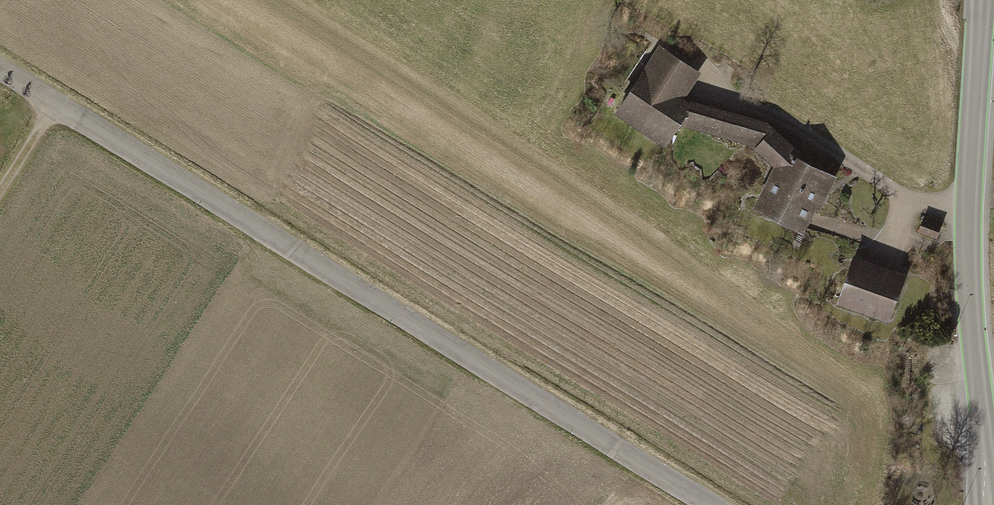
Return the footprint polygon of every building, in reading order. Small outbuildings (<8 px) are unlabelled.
[(756,141),(768,123),(682,97),(698,72),(662,46),(620,106),(665,137),(676,120),(756,141)] [(805,159),(768,123),(756,141),(777,162),(758,201),(802,222),(809,206),(814,209),(834,176),(805,159)] [(940,223),(922,216),(918,228),(935,235),(940,223)] [(846,262),(831,307),(881,323),(895,279),(846,262)]
